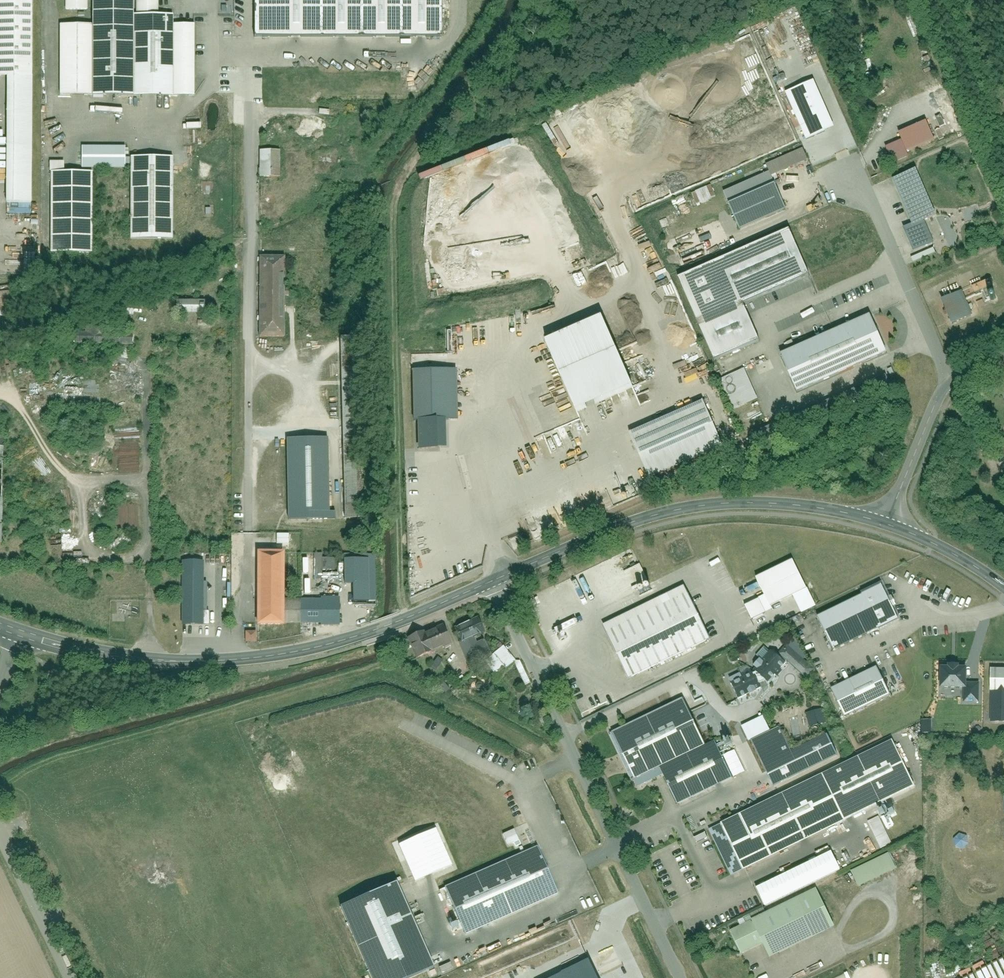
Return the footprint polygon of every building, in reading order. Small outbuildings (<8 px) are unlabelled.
[(31,203),(32,0),(0,0),(0,75),(6,75),(5,203),(31,203)] [(51,24),(52,97),(190,95),(189,22),(170,23),(170,13),(153,13),(153,0),(87,0),(87,24),(51,24)] [(84,10),(84,0),(63,0),(63,10),(84,10)] [(252,38),(440,38),(440,0),(252,0),(252,38)] [(834,128),(814,81),(786,93),(806,140),(834,128)] [(882,148),(889,166),(907,159),(905,154),(933,142),(925,123),(896,136),(898,141),(882,148)] [(277,177),(277,150),(257,150),(257,177),(277,177)] [(166,155),(123,155),(123,240),(166,240),(166,155)] [(88,252),(87,171),(43,171),(43,252),(88,252)] [(900,231),(911,255),(933,245),(924,224),(934,219),(913,171),(890,181),(911,227),(900,231)] [(770,182),(720,203),(731,229),(781,208),(770,182)] [(711,185),(690,192),(694,204),(715,197),(711,185)] [(741,308),(807,279),(786,233),(674,282),(711,366),(757,345),(741,308)] [(280,255),(252,255),(253,338),(281,338),(280,255)] [(938,302),(949,327),(972,317),(960,292),(938,302)] [(171,300),(171,313),(201,313),(201,300),(171,300)] [(869,312),(776,353),(793,392),(886,351),(869,312)] [(545,341),(575,414),(633,391),(603,318),(545,341)] [(99,321),(85,321),(85,330),(73,330),(73,342),(132,343),(132,332),(99,331),(99,321)] [(456,371),(409,373),(411,425),(417,425),(418,452),(446,451),(445,424),(458,424),(456,371)] [(756,401),(743,371),(717,383),(731,413),(756,401)] [(696,392),(618,428),(641,480),(719,444),(696,392)] [(326,442),(284,443),(286,522),(334,522),(334,514),(327,515),(326,442)] [(284,553),(257,553),(258,625),(284,625),(284,600),(284,553)] [(322,558),(322,553),(313,553),(313,577),(332,577),(332,558),(322,558)] [(345,584),(353,584),(353,602),(375,601),(374,555),(353,555),(353,559),(345,559),(345,584)] [(784,591),(785,595),(803,588),(794,560),(769,569),(770,573),(765,575),(766,576),(772,574),(775,584),(785,580),(788,589),(784,591)] [(203,569),(181,569),(181,623),(203,623),(203,569)] [(684,586),(603,626),(629,679),(710,639),(684,586)] [(878,588),(814,620),(831,654),(895,622),(878,588)] [(757,597),(741,605),(748,619),(764,612),(757,597)] [(284,600),(284,625),(300,625),(300,600),(284,600)] [(300,600),(300,625),(339,625),(339,600),(300,600)] [(481,651),(487,648),(483,640),(476,643),(473,637),(484,632),(484,631),(487,630),(484,623),(480,625),(478,619),(456,629),(461,642),(459,643),(467,661),(483,654),(481,651)] [(417,658),(451,643),(443,626),(423,634),(423,632),(408,638),(417,658)] [(253,642),(253,631),(243,631),(243,642),(253,642)] [(815,668),(788,643),(780,653),(807,677),(815,668)] [(483,658),(492,675),(513,663),(504,646),(483,658)] [(732,682),(740,698),(762,687),(760,683),(770,682),(787,661),(772,649),(763,659),(761,657),(755,665),(757,667),(753,671),(732,682)] [(977,703),(978,682),(963,682),(963,665),(935,665),(935,688),(939,688),(939,696),(961,696),(961,703),(977,703)] [(877,666),(831,688),(845,716),(891,694),(877,666)] [(987,670),(987,693),(992,693),(992,711),(1003,710),(1003,670),(987,670)] [(661,769),(678,805),(733,780),(714,740),(706,744),(684,697),(607,733),(630,783),(661,769)] [(828,722),(824,707),(807,712),(811,726),(828,722)] [(768,778),(772,788),(837,761),(826,737),(790,752),(779,727),(769,731),(764,717),(737,728),(744,745),(749,743),(765,780),(768,778)] [(892,742),(708,831),(731,878),(915,789),(892,742)] [(878,848),(890,844),(880,816),(869,820),(878,848)] [(501,833),(506,845),(518,841),(514,828),(501,833)] [(399,845),(414,881),(450,866),(435,830),(399,845)] [(445,886),(466,934),(558,894),(537,846),(445,886)] [(890,853),(852,871),(859,886),(897,868),(890,853)] [(817,858),(777,874),(780,881),(769,886),(773,898),(825,878),(817,858)] [(340,907),(371,977),(408,977),(433,967),(396,882),(340,907)] [(741,954),(761,944),(769,960),(835,928),(815,889),(730,931),(741,954)] [(553,977),(597,977),(589,961),(553,977)]
